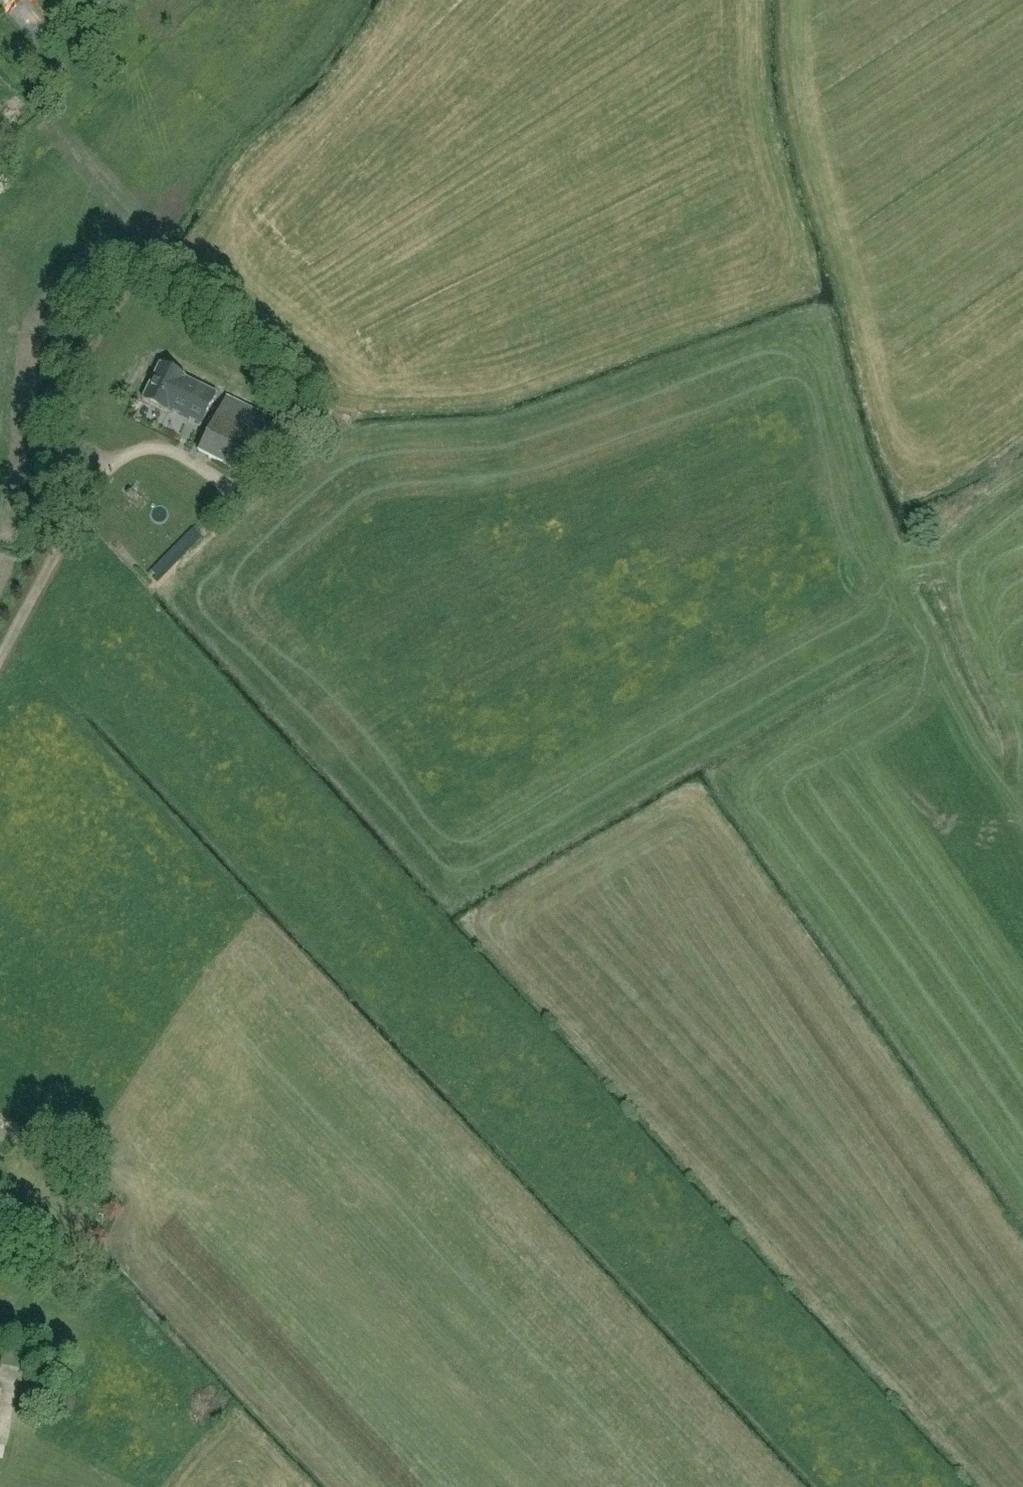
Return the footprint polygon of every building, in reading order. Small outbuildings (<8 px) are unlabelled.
[(22,4),(0,23),(0,44),(19,65),(52,36),(22,4)] [(219,393),(161,364),(143,401),(168,413),(169,411),(201,427),(219,393)] [(271,419),(227,397),(210,432),(199,453),(243,475),(271,419)]
